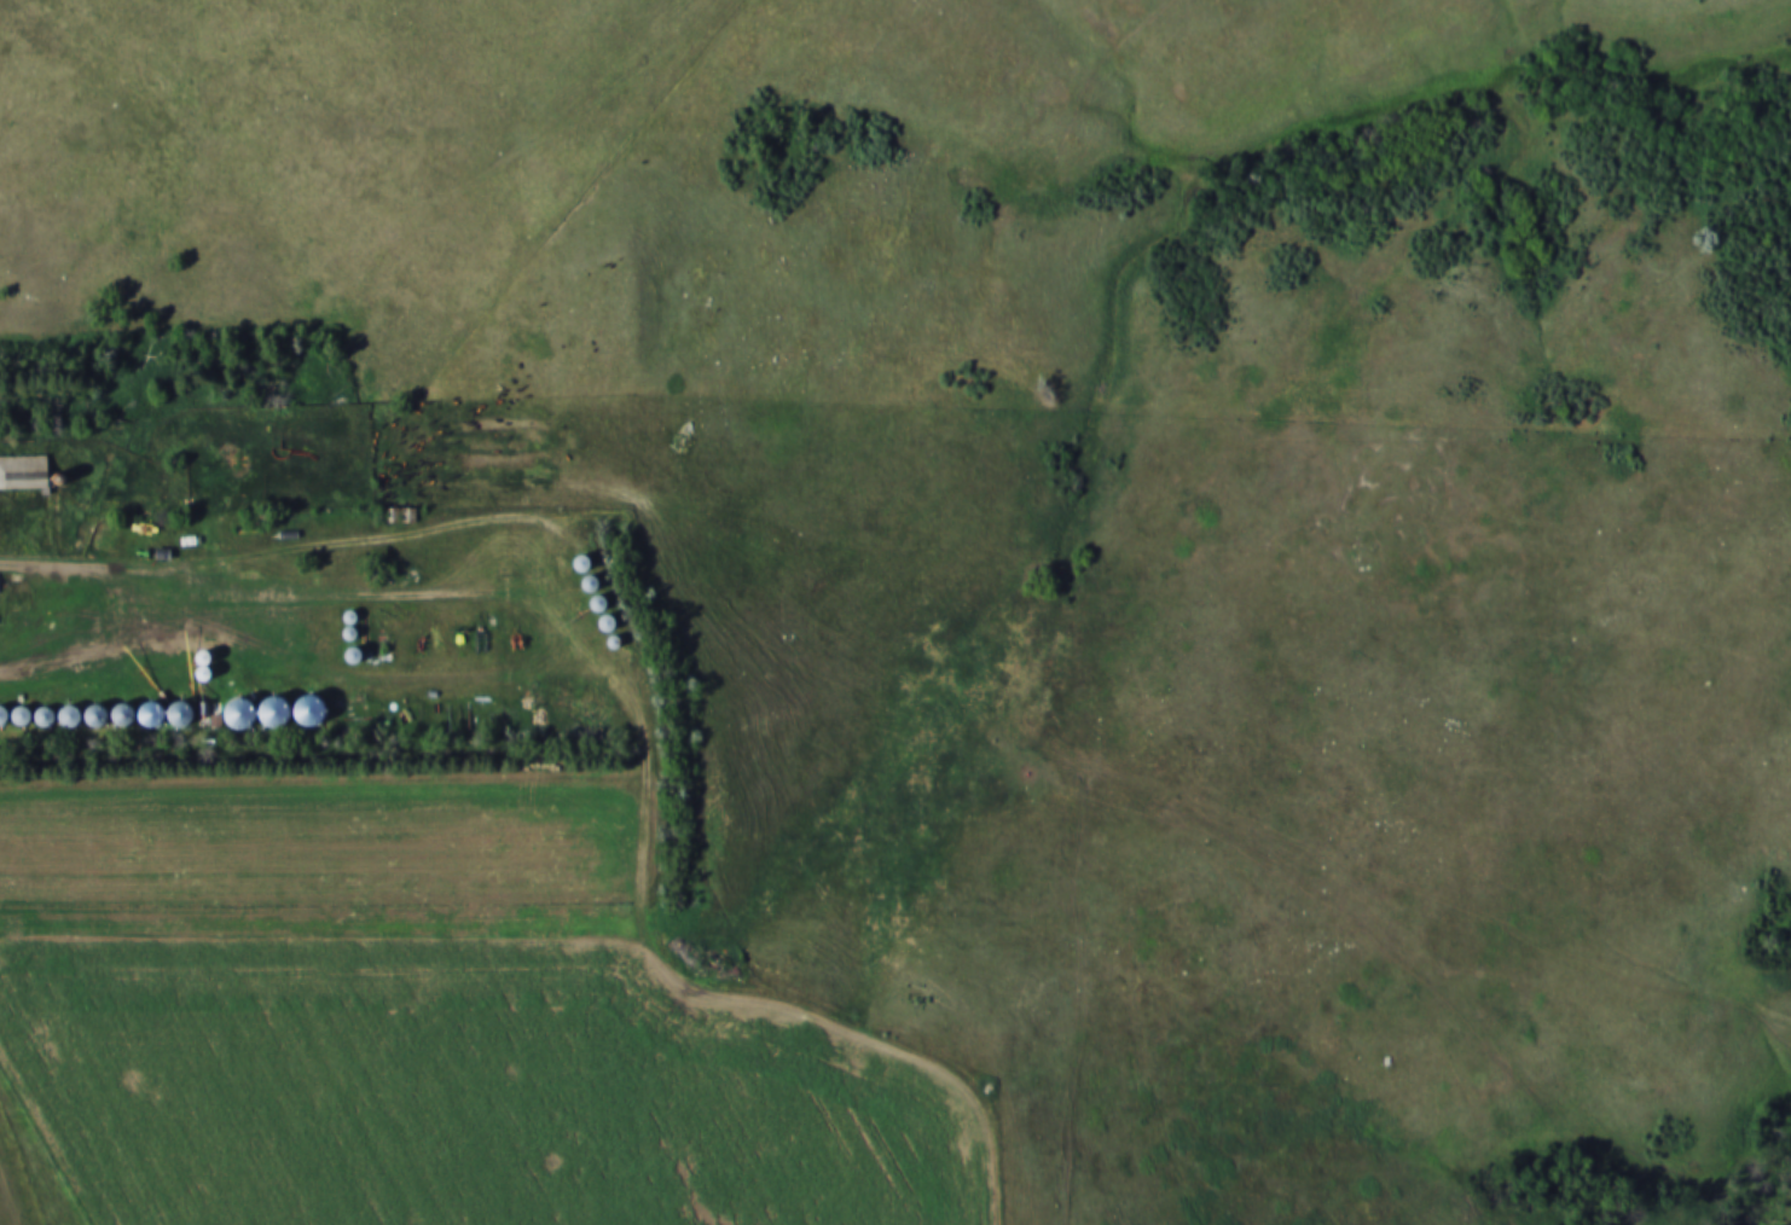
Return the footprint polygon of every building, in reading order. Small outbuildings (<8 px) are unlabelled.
[(54,488),(54,455),(0,456),(0,489),(54,488)] [(257,700),(235,700),(235,730),(257,730),(257,700)]
